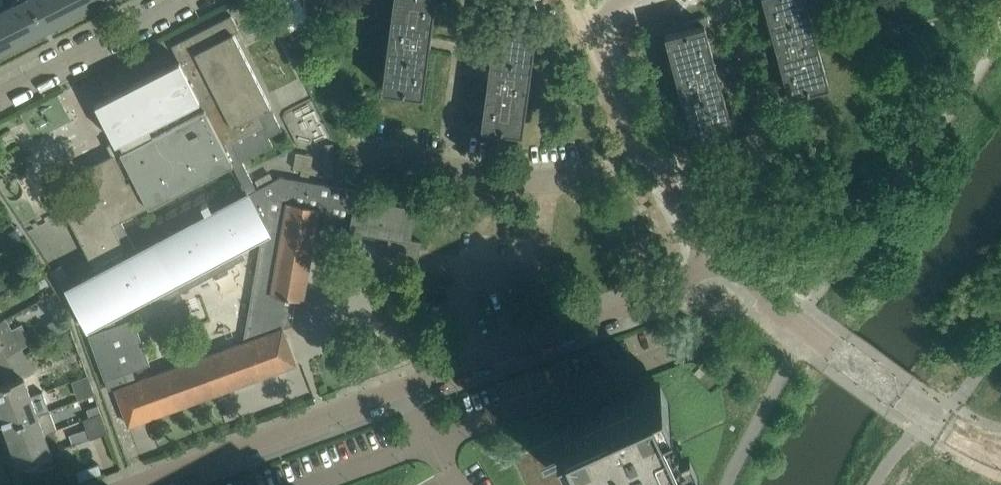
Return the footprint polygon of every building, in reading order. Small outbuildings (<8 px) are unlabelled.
[(0,9),(0,13),(15,42),(41,29),(43,33),(51,29),(49,25),(76,11),(70,0),(18,0),(0,9)] [(76,11),(97,0),(70,0),(76,11)] [(298,0),(275,0),(286,20),(303,11),(298,0)] [(434,0),(394,0),(383,89),(423,94),(434,0)] [(810,16),(806,0),(764,0),(789,93),(784,95),(786,102),(811,95),(809,89),(828,84),(810,16)] [(15,42),(0,13),(0,49),(15,42)] [(122,218),(232,162),(243,160),(273,144),(269,135),(282,129),(271,106),(271,105),(234,33),(240,30),(232,14),(173,44),(180,59),(96,102),(115,140),(108,144),(113,154),(83,169),(96,194),(65,210),(97,273),(74,285),(61,265),(53,270),(51,271),(65,291),(75,320),(102,310),(108,327),(89,333),(110,391),(116,388),(129,424),(296,363),(283,327),(292,324),(296,298),(303,300),(318,212),(327,214),(324,231),(350,236),(351,229),(390,236),(388,253),(420,258),(421,249),(423,237),(412,235),(417,206),(357,195),(358,189),(334,185),(282,175),(257,188),(248,193),(209,214),(214,224),(145,260),(140,250),(139,251),(122,218)] [(732,126),(704,24),(709,23),(707,16),(683,22),(685,29),(665,34),(692,136),(732,126)] [(522,132),(536,27),(496,22),(481,126),(477,125),(476,132),(501,136),(502,129),(522,132)] [(13,222),(5,227),(13,240),(21,235),(13,222)] [(39,306),(55,335),(67,328),(51,300),(39,306)] [(22,348),(15,335),(2,343),(3,344),(0,345),(0,358),(22,348)] [(22,348),(0,358),(0,368),(1,370),(28,360),(22,348)] [(44,371),(59,366),(56,354),(40,359),(44,371)] [(34,371),(28,360),(1,370),(7,381),(23,375),(24,376),(26,375),(25,375),(34,371)] [(32,394),(26,375),(24,376),(23,375),(7,381),(0,383),(0,406),(32,394)] [(650,380),(618,395),(568,418),(564,420),(569,431),(594,484),(648,484),(690,466),(650,380)] [(102,413),(95,393),(86,395),(93,415),(93,416),(102,413)] [(32,394),(0,406),(0,410),(5,425),(39,413),(32,394)] [(54,430),(47,411),(39,413),(5,425),(12,445),(54,430)] [(108,431),(102,413),(93,416),(93,415),(83,418),(87,429),(90,438),(108,431)] [(87,429),(70,434),(74,445),(90,439),(90,438),(87,429)] [(61,448),(54,430),(12,445),(20,464),(53,452),(52,452),(61,448)] [(569,431),(511,458),(523,484),(594,484),(569,431)] [(98,464),(76,472),(79,481),(101,473),(98,464)]
